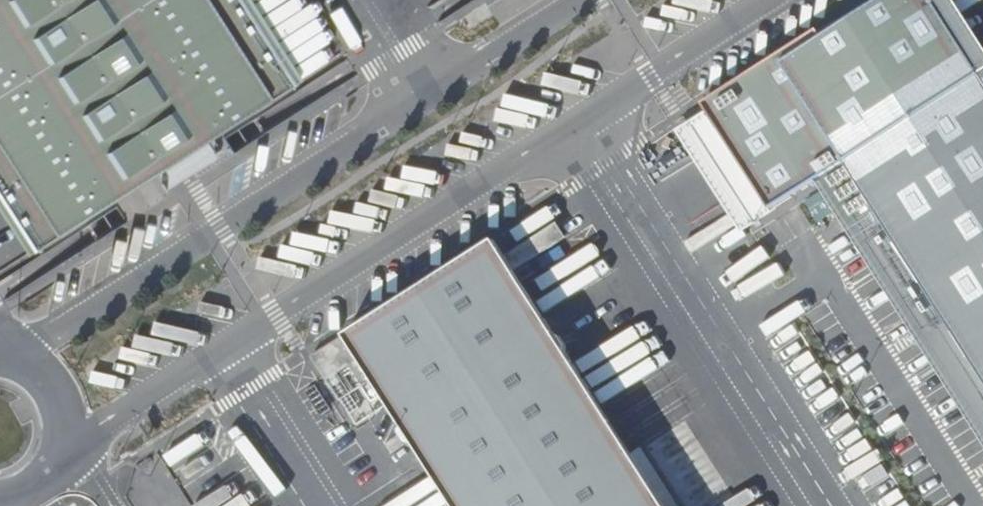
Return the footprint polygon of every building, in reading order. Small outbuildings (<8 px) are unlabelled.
[(59,233),(274,96),(213,0),(0,0),(0,141),(59,233)] [(274,96),(304,77),(254,0),(213,0),(274,96)] [(933,0),(879,0),(822,37),(818,30),(702,104),(771,209),(845,163),(980,73),(933,0)] [(980,73),(845,163),(918,277),(982,233),(982,71),(980,73)] [(0,141),(0,206),(30,252),(59,233),(0,141)] [(918,277),(982,379),(982,233),(918,277)] [(606,413),(495,240),(346,336),(311,357),(339,401),(374,380),(404,427),(400,430),(398,436),(404,445),(410,446),(414,443),(454,505),(666,505),(606,413)]
